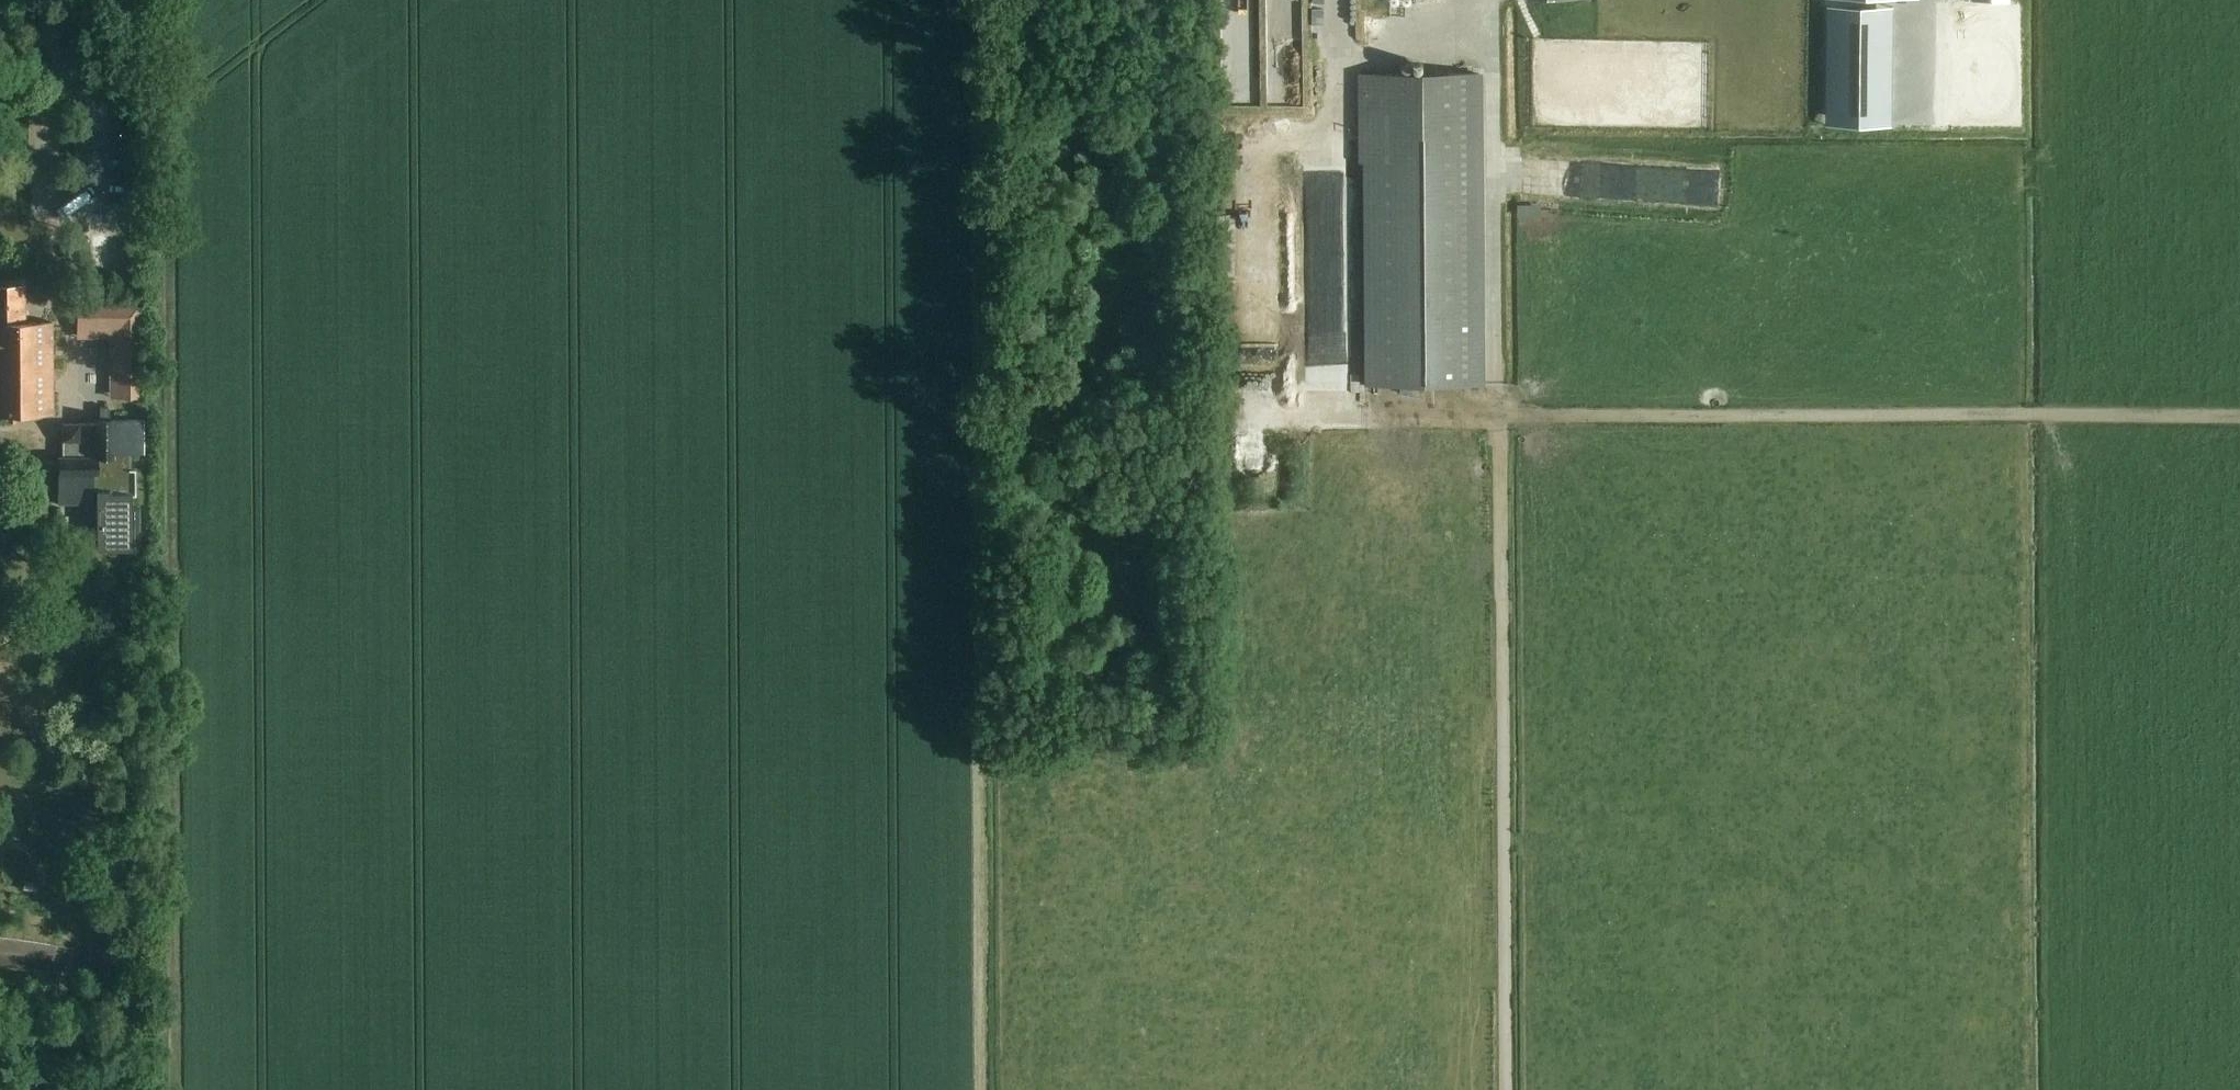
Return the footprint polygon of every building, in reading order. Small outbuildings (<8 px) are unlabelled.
[(1882,36),(1953,33),(1952,8),(1881,11),(1882,36)] [(1886,62),(1906,61),(1905,35),(1885,36),(1886,62)] [(1368,386),(1486,384),(1480,74),(1359,76),(1361,160),(1365,160),(1368,386)] [(1259,103),(1229,107),(1232,127),(1262,123),(1259,103)] [(53,319),(24,319),(24,284),(0,284),(0,414),(52,414),(53,319)] [(116,331),(116,337),(116,377),(133,377),(138,377),(138,336),(138,331),(137,307),(132,307),(115,307),(110,307),(78,307),(78,332),(110,331),(116,331)] [(111,383),(111,339),(78,338),(77,382),(111,383)] [(100,407),(100,419),(95,419),(95,423),(63,424),(63,442),(64,442),(64,456),(59,456),(59,461),(46,462),(47,470),(59,470),(59,504),(94,504),(94,491),(97,491),(97,550),(140,549),(140,506),(133,506),(132,454),(145,454),(144,419),(108,419),(108,407),(100,407)]
